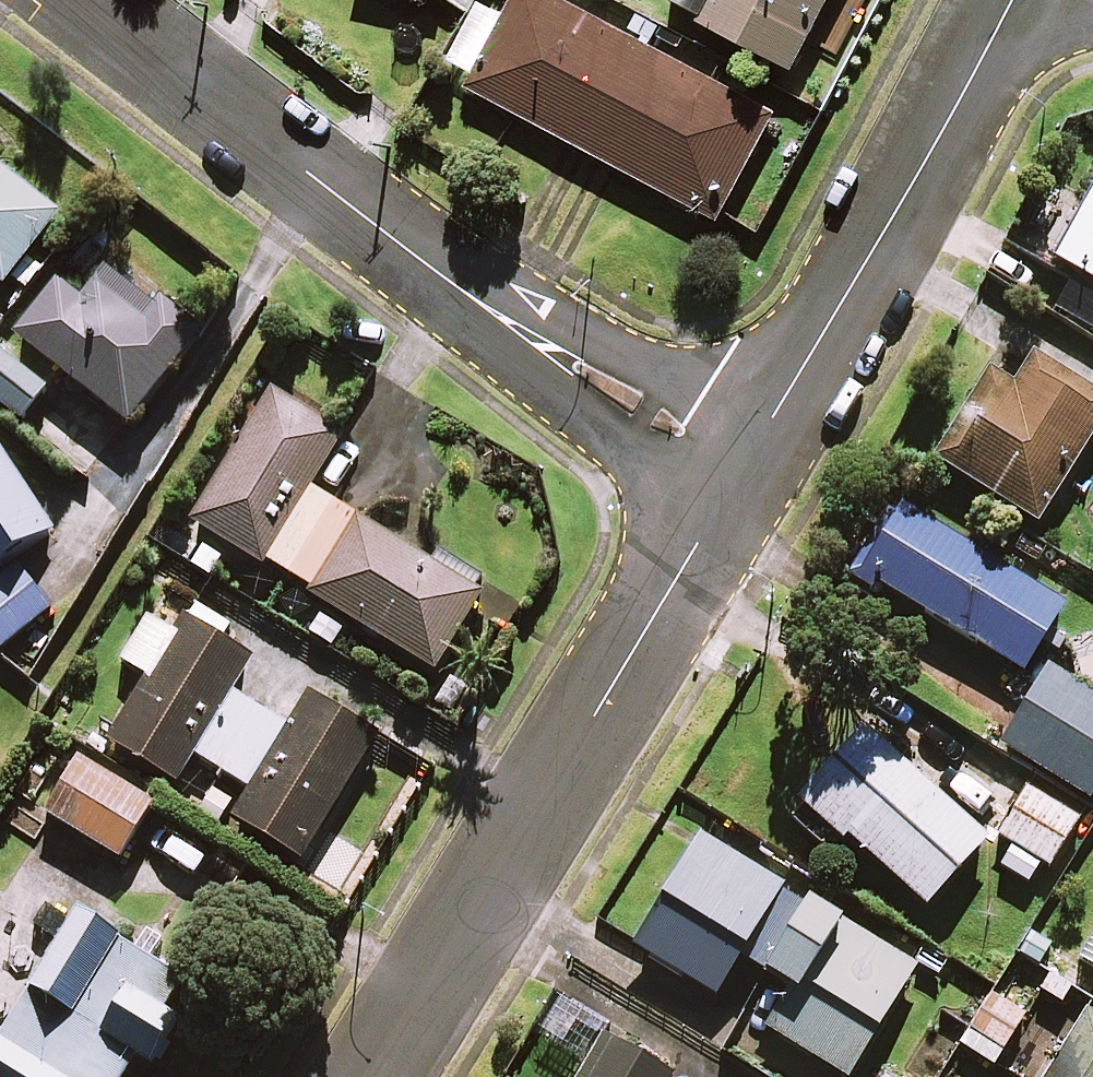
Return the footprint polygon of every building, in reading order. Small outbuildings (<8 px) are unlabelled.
[(453,60),(476,72),(469,84),(720,219),(778,112),(569,0),(517,0),(510,13),(487,0),(485,0),(453,60)] [(706,13),(702,21),(802,70),(817,40),(838,50),(863,0),(680,0),(706,13)] [(0,167),(0,293),(61,214),(0,167)] [(1055,258),(1092,278),(1092,188),(1055,258)] [(201,334),(110,265),(84,299),(61,281),(18,337),(132,424),(201,334)] [(2,349),(0,351),(0,402),(23,421),(50,388),(2,349)] [(1031,356),(1014,384),(989,369),(934,458),(1037,521),(1092,430),(1092,395),(1031,356)] [(234,546),(328,604),(309,635),(333,649),(352,618),(437,670),(490,583),(441,553),(435,563),(311,487),(346,430),(276,387),(194,521),(211,532),(189,568),(212,582),(234,546)] [(0,450),(0,567),(19,553),(54,529),(0,450)] [(1061,604),(893,500),(852,565),(1021,669),(1061,604)] [(35,556),(0,583),(0,646),(1,648),(67,598),(35,556)] [(234,693),(256,657),(226,639),(236,622),(200,601),(178,638),(151,621),(126,662),(150,676),(111,740),(179,781),(195,754),(252,788),(235,816),(304,858),(380,733),(313,693),(292,728),(234,693)] [(1001,743),(1087,796),(1092,787),(1092,641),(1070,647),(1080,687),(1048,667),(1001,743)] [(863,727),(798,800),(842,838),(846,833),(926,904),(986,836),(863,727)] [(159,801),(82,753),(45,813),(122,861),(159,801)] [(1001,864),(1027,881),(1040,861),(1046,865),(1077,819),(1030,788),(999,833),(1015,843),(1001,864)] [(805,898),(802,904),(777,888),(780,883),(701,834),(634,944),(715,994),(741,952),(792,983),(766,1026),(847,1076),(914,965),(805,898)] [(140,1055),(156,1065),(204,988),(82,912),(0,1044),(0,1076),(126,1076),(140,1055)] [(1078,961),(1092,971),(1092,937),(1078,961)] [(1044,1076),(1092,1076),(1092,1013),(1085,1008),(1044,1076)] [(604,1034),(579,1076),(669,1076),(672,1073),(604,1034)]
